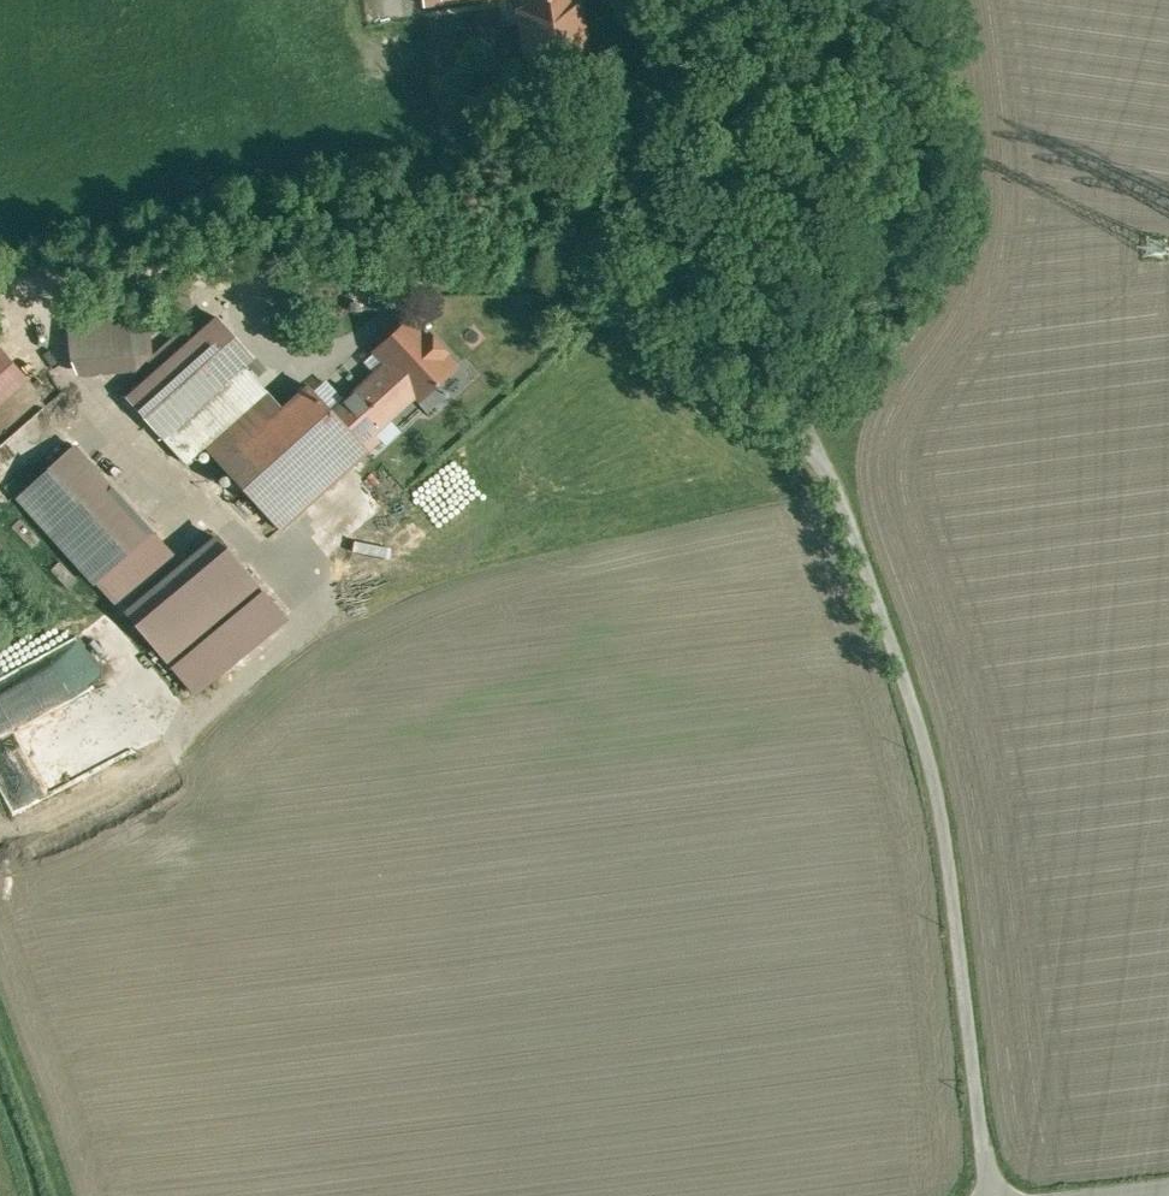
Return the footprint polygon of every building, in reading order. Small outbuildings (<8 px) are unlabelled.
[(522,9),(579,1),(579,0),(521,0),(522,9)] [(522,9),(520,9),(527,58),(588,49),(581,1),(579,1),(522,9)] [(152,353),(149,306),(133,307),(137,354),(152,353)] [(133,307),(70,311),(73,359),(137,354),(133,307)] [(218,316),(129,396),(164,435),(163,436),(185,461),(204,444),(204,445),(267,389),(244,364),(252,357),(253,358),(254,357),(218,316)] [(427,336),(411,319),(377,350),(389,363),(335,412),(351,430),(361,421),(372,433),(374,431),(417,392),(421,397),(455,366),(444,354),(448,351),(431,333),(427,336)] [(286,410),(223,466),(281,528),(381,438),(374,431),(372,433),(361,421),(351,430),(335,412),(312,387),(286,410)] [(267,389),(204,445),(223,466),(286,410),(267,389)] [(174,555),(75,446),(16,499),(115,609),(174,555)] [(209,536),(122,613),(172,669),(259,593),(209,536)] [(102,688),(80,636),(34,656),(40,669),(0,686),(0,731),(102,688)]
